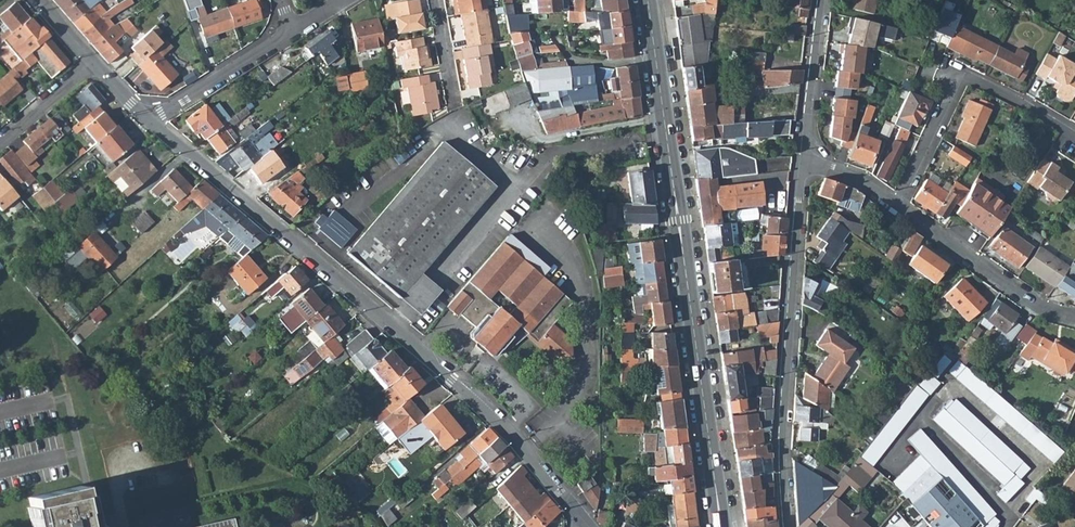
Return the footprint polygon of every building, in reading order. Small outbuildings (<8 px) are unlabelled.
[(87,4),(84,0),(52,0),(73,23),(96,3),(101,0),(91,0),(87,4)] [(91,44),(109,29),(103,23),(108,20),(116,14),(131,5),(128,0),(126,0),(105,13),(104,13),(82,33),(91,44)] [(186,11),(195,8),(193,0),(182,0),(186,11)] [(231,0),(228,0),(224,1),(227,9),(233,27),(260,18),(258,10),(263,9),(260,0),(252,0),(233,7),(231,0)] [(423,29),(419,7),(414,8),(413,0),(412,0),(391,4),(397,34),(423,29)] [(453,2),(456,2),(458,15),(461,15),(487,9),(485,0),(452,0),(453,2)] [(583,6),(584,0),(574,0),(567,1),(567,6),(567,11),(583,13),(583,6)] [(600,7),(593,6),(583,6),(583,13),(595,14),(606,12),(608,14),(627,11),(625,0),(599,0),(600,7)] [(716,14),(717,0),(707,0),(707,5),(707,13),(716,14)] [(772,5),(786,7),(786,8),(798,9),(797,17),(806,19),(809,0),(773,0),(772,5)] [(850,9),(873,14),(875,4),(878,5),(879,0),(852,0),(850,9)] [(560,1),(535,3),(536,14),(562,13),(567,12),(567,11),(567,6),(564,6),(564,9),(560,9),(560,1)] [(29,19),(15,3),(0,16),(0,20),(3,24),(8,30),(4,34),(0,37),(0,44),(29,19)] [(82,33),(104,13),(96,3),(73,23),(82,33)] [(699,15),(707,14),(707,13),(707,5),(693,7),(695,15),(699,15)] [(227,9),(205,16),(202,6),(195,8),(204,37),(233,27),(227,9)] [(503,6),(505,16),(512,15),(511,6),(503,6)] [(491,44),(493,44),(487,9),(461,15),(466,48),(491,44)] [(606,12),(595,14),(583,13),(567,11),(567,12),(562,13),(563,16),(583,17),(584,22),(596,20),(598,30),(604,30),(629,26),(627,11),(608,14),(606,12)] [(533,33),(532,14),(512,15),(505,16),(508,34),(514,32),(526,33),(533,33)] [(675,18),(678,37),(682,69),(700,65),(705,65),(707,53),(708,43),(703,44),(699,15),(695,15),(675,18)] [(892,49),(897,26),(854,16),(847,43),(844,43),(835,85),(857,90),(867,43),(892,49)] [(380,37),(377,17),(350,23),(355,51),(382,45),(380,37)] [(29,19),(0,44),(0,54),(1,55),(11,46),(23,60),(39,46),(48,39),(49,38),(41,28),(38,30),(29,19)] [(109,29),(91,44),(109,64),(122,52),(119,47),(137,31),(128,19),(113,27),(109,29)] [(109,29),(113,27),(108,20),(103,23),(109,29)] [(996,47),(997,46),(964,29),(965,26),(958,23),(956,26),(955,25),(945,47),(964,56),(966,54),(988,65),(996,47)] [(8,30),(3,24),(0,27),(0,29),(4,34),(8,30)] [(805,28),(787,25),(786,34),(804,36),(805,28)] [(629,26),(604,30),(598,30),(599,36),(610,35),(611,44),(631,42),(629,26)] [(1066,35),(1060,31),(1054,42),(1060,46),(1066,35)] [(326,66),(337,58),(329,46),(334,43),(327,32),(304,49),(307,53),(302,58),(305,62),(318,53),(326,66)] [(526,41),(528,40),(526,33),(514,32),(508,34),(511,41),(516,59),(530,54),(526,41)] [(423,37),(393,43),(396,57),(402,56),(404,71),(432,66),(428,46),(424,47),(423,37)] [(50,79),(68,64),(48,39),(39,46),(23,60),(12,69),(19,77),(21,79),(27,74),(25,71),(36,61),(50,79)] [(161,57),(171,47),(166,40),(157,48),(138,65),(159,90),(176,74),(161,57)] [(526,41),(530,54),(537,53),(533,41),(528,40),(526,41)] [(157,48),(151,41),(127,61),(134,69),(138,65),(157,48)] [(631,42),(611,44),(605,45),(601,45),(602,51),(602,52),(606,52),(607,60),(611,60),(633,57),(631,42)] [(1013,55),(996,47),(988,65),(1028,85),(1034,72),(1021,65),(1027,52),(1026,47),(1019,43),(1013,55)] [(489,67),(495,65),(491,44),(466,48),(469,59),(464,60),(468,89),(491,86),(489,67)] [(735,50),(734,58),(745,59),(746,52),(735,50)] [(765,54),(750,52),(750,60),(763,62),(764,62),(765,54)] [(1048,53),(1036,73),(1046,80),(1047,77),(1061,85),(1057,92),(1058,97),(1066,102),(1071,100),(1074,94),(1074,73),(1074,71),(1074,65),(1060,56),(1057,60),(1048,53)] [(564,61),(534,65),(530,54),(516,59),(520,71),(548,69),(567,67),(565,62),(564,61)] [(750,70),(762,70),(763,62),(750,60),(750,70)] [(620,98),(639,97),(634,65),(615,68),(616,78),(609,80),(610,91),(611,91),(611,94),(594,95),(594,91),(567,93),(557,99),(561,106),(571,105),(593,101),(614,99),(620,98)] [(682,69),(682,70),(686,99),(710,95),(709,90),(712,90),(711,86),(703,87),(700,65),(682,69)] [(593,85),(592,66),(567,67),(548,69),(549,74),(555,74),(556,78),(556,87),(565,87),(593,85)] [(292,72),(280,67),(268,77),(275,85),(292,72)] [(0,79),(0,104),(2,107),(21,91),(14,81),(19,77),(12,69),(0,79)] [(548,69),(520,71),(523,82),(556,78),(555,74),(549,74),(548,69)] [(197,79),(192,72),(183,78),(187,85),(197,79)] [(367,89),(363,72),(346,75),(350,90),(350,92),(367,89)] [(800,72),(761,72),(762,80),(750,81),(750,87),(750,90),(799,85),(800,72)] [(434,82),(429,83),(427,75),(400,81),(402,89),(406,88),(412,117),(431,113),(431,110),(439,108),(434,82)] [(556,78),(523,82),(524,83),(529,95),(566,93),(565,87),(556,87),(556,78)] [(524,83),(503,92),(508,106),(530,98),(529,95),(524,83)] [(104,101),(91,85),(76,98),(84,108),(78,114),(83,119),(98,106),(104,101)] [(593,85),(565,87),(566,93),(567,93),(594,91),(593,85)] [(898,87),(895,95),(904,99),(907,91),(898,87)] [(710,95),(686,99),(691,127),(714,126),(711,108),(711,104),(713,102),(712,90),(709,90),(710,95)] [(896,117),(915,125),(922,109),(926,111),(930,103),(907,91),(904,99),(896,117)] [(620,98),(621,103),(615,104),(576,111),(579,127),(610,121),(641,116),(639,97),(620,98)] [(966,107),(968,108),(954,137),(972,147),(991,109),(970,98),(966,107)] [(468,110),(481,105),(479,101),(466,106),(468,110)] [(216,103),(208,109),(204,104),(184,121),(192,131),(195,129),(203,140),(205,138),(221,126),(229,120),(216,103)] [(729,103),(729,107),(711,108),(714,126),(722,125),(742,124),(741,103),(729,103)] [(868,104),(848,157),(869,164),(878,140),(864,135),(874,107),(868,104)] [(546,135),(579,127),(576,111),(572,112),(574,110),(571,105),(561,106),(536,112),(546,135)] [(115,126),(98,106),(83,119),(75,126),(80,133),(85,129),(95,142),(115,126)] [(232,140),(226,133),(223,128),(226,126),(228,129),(248,113),(244,108),(234,115),(229,120),(221,126),(205,138),(218,155),(234,142),(232,140)] [(70,130),(57,114),(50,120),(64,136),(70,130)] [(50,120),(23,141),(26,145),(36,158),(43,152),(39,146),(42,143),(46,140),(51,146),(64,136),(50,120)] [(789,121),(742,124),(722,125),(723,139),(790,136),(789,121)] [(245,138),(243,140),(245,143),(217,165),(227,173),(237,164),(242,171),(244,170),(277,143),(268,133),(264,137),(262,134),(270,127),(266,122),(265,123),(255,131),(250,135),(253,139),(254,138),(261,147),(256,151),(248,141),(245,138)] [(882,123),(878,133),(880,134),(879,137),(886,140),(892,124),(888,122),(887,125),(882,123)] [(112,162),(132,145),(115,125),(115,126),(95,142),(112,162)] [(691,127),(693,141),(709,140),(723,139),(722,125),(714,126),(691,127)] [(251,126),(239,135),(243,140),(245,138),(250,135),(255,131),(251,126)] [(908,131),(898,127),(876,175),(886,180),(908,131)] [(236,137),(231,129),(226,133),(232,140),(236,137)] [(248,141),(256,151),(261,147),(254,138),(253,139),(250,135),(245,138),(248,141)] [(273,177),(264,164),(270,159),(288,145),(283,138),(277,143),(244,170),(262,196),(268,193),(279,185),(273,177)] [(441,143),(345,252),(396,297),(417,272),(418,271),(492,188),(441,143)] [(36,158),(26,145),(15,154),(25,166),(34,159),(36,158)] [(951,145),(945,154),(964,165),(970,156),(951,145)] [(739,176),(753,174),(754,160),(724,148),(706,149),(694,150),(696,163),(698,179),(715,176),(722,177),(730,176),(739,176)] [(144,165),(147,163),(136,150),(134,152),(144,165)] [(27,172),(11,151),(0,160),(0,161),(18,184),(24,179),(22,176),(27,172)] [(111,183),(117,178),(125,187),(119,192),(125,198),(156,172),(147,163),(144,165),(134,152),(104,177),(110,184),(111,183)] [(80,155),(72,162),(75,166),(83,159),(80,155)] [(779,172),(790,172),(791,156),(773,158),(771,172),(779,172)] [(34,159),(25,166),(30,172),(38,165),(34,159)] [(270,159),(264,164),(273,177),(279,172),(270,159)] [(1029,179),(1026,183),(1037,189),(1038,187),(1045,191),(1046,196),(1053,200),(1057,199),(1059,200),(1070,181),(1063,176),(1060,174),(1059,170),(1060,168),(1051,163),(1050,164),(1043,160),(1029,179)] [(191,189),(173,169),(150,190),(155,196),(164,189),(176,203),(191,189)] [(632,204),(654,205),(649,170),(628,173),(632,204)] [(291,216),(306,200),(297,192),(290,185),(296,182),(300,178),(297,172),(279,185),(268,193),(272,198),(272,199),(291,216)] [(924,179),(912,198),(934,211),(947,191),(947,190),(945,192),(937,186),(936,186),(935,186),(940,179),(931,173),(926,180),(924,179)] [(0,175),(0,210),(17,196),(15,193),(0,175)] [(698,179),(696,179),(702,224),(703,224),(728,222),(733,221),(735,221),(736,221),(735,207),(761,202),(766,181),(716,186),(715,176),(698,179)] [(125,187),(117,178),(111,183),(119,192),(125,187)] [(863,194),(854,188),(822,178),(821,179),(816,195),(836,202),(839,196),(860,203),(862,197),(863,194)] [(953,212),(988,235),(1004,211),(1005,209),(998,204),(1003,196),(976,178),(968,190),(962,198),(958,204),(953,212)] [(171,207),(176,213),(190,200),(201,210),(219,195),(201,180),(191,189),(176,203),(171,207)] [(55,204),(62,213),(76,201),(67,190),(61,195),(49,181),(42,188),(55,204)] [(962,198),(968,190),(954,181),(947,191),(934,211),(943,217),(953,200),(958,204),(962,198)] [(297,192),(301,187),(296,182),(290,185),(297,192)] [(55,204),(42,188),(30,198),(34,204),(36,202),(45,213),(55,204)] [(204,227),(216,237),(241,214),(219,195),(201,210),(179,230),(182,233),(183,235),(204,227)] [(860,203),(839,196),(836,202),(836,204),(857,211),(858,209),(860,203)] [(591,212),(591,204),(573,203),(573,204),(576,212),(591,212)] [(657,224),(654,205),(632,204),(606,204),(603,244),(614,242),(614,211),(623,211),(624,220),(620,220),(620,224),(642,224),(654,224),(657,224)] [(317,227),(339,247),(354,229),(332,210),(317,227)] [(862,223),(846,218),(833,212),(829,219),(838,225),(847,231),(848,232),(855,237),(860,229),(862,223)] [(140,233),(152,223),(144,213),(131,223),(140,233)] [(245,256),(267,236),(242,214),(241,214),(216,237),(237,254),(236,256),(240,260),(245,256)] [(766,231),(784,230),(786,215),(765,214),(766,231)] [(834,257),(831,255),(841,240),(847,231),(838,225),(829,219),(816,237),(818,239),(823,242),(820,247),(812,259),(827,269),(834,257)] [(728,222),(703,224),(705,234),(728,234),(729,234),(728,222)] [(1000,226),(986,247),(1016,267),(1030,246),(1000,226)] [(172,236),(175,239),(182,233),(179,230),(172,236)] [(912,253),(921,236),(913,230),(903,248),(912,253)] [(115,257),(93,232),(77,246),(79,249),(73,254),(68,247),(60,255),(65,261),(71,269),(85,257),(99,272),(103,268),(115,257)] [(729,234),(728,234),(705,234),(708,258),(731,257),(730,247),(736,246),(735,234),(729,234)] [(782,256),(784,237),(784,235),(784,234),(772,234),(772,236),(765,236),(764,252),(755,252),(755,257),(760,256),(770,256),(782,256)] [(542,278),(546,273),(506,237),(501,242),(542,278)] [(818,239),(815,244),(820,247),(823,242),(818,239)] [(662,261),(659,240),(628,244),(630,252),(632,252),(635,265),(642,264),(662,261)] [(836,258),(846,244),(841,240),(831,255),(834,257),(836,258)] [(570,304),(542,278),(501,242),(446,307),(455,315),(458,313),(473,328),(469,333),(468,338),(476,344),(474,346),(481,353),(483,351),(490,358),(496,357),(501,352),(504,355),(527,335),(536,343),(535,345),(553,361),(573,359),(571,341),(553,325),(570,304)] [(921,246),(908,265),(933,283),(946,264),(921,246)] [(1055,286),(1067,267),(1037,246),(1023,267),(1054,287),(1055,286)] [(588,251),(595,272),(600,271),(600,269),(602,248),(588,251)] [(9,268),(19,260),(14,255),(5,263),(9,268)] [(240,299),(265,279),(245,256),(240,260),(225,272),(237,286),(233,290),(240,299)] [(712,286),(751,285),(747,257),(738,257),(732,257),(731,257),(708,258),(712,286)] [(662,261),(642,264),(643,273),(636,273),(638,287),(645,287),(645,285),(665,282),(662,261)] [(1055,286),(1074,299),(1074,264),(1071,261),(1067,267),(1055,286)] [(643,273),(642,264),(635,265),(632,265),(634,274),(636,273),(643,273)] [(289,296),(306,281),(294,267),(285,275),(284,274),(277,280),(284,288),(289,296)] [(603,289),(623,286),(620,267),(603,269),(602,277),(603,289)] [(417,272),(396,297),(417,316),(438,291),(417,272)] [(817,286),(803,276),(801,305),(810,309),(813,310),(815,311),(819,314),(825,317),(826,318),(828,315),(823,311),(824,308),(817,303),(819,300),(811,295),(817,286)] [(961,278),(942,295),(966,320),(984,302),(961,278)] [(665,282),(645,285),(645,287),(638,287),(640,297),(631,299),(632,309),(634,309),(634,315),(623,314),(623,317),(621,317),(620,323),(633,323),(643,324),(642,311),(642,305),(667,301),(665,282)] [(305,321),(322,306),(307,289),(290,303),(293,307),(278,319),(290,334),(305,321)] [(731,289),(712,289),(717,325),(735,324),(762,323),(769,322),(769,318),(766,318),(766,310),(741,313),(735,314),(731,289)] [(735,314),(741,313),(739,296),(735,289),(731,289),(735,314)] [(994,298),(981,317),(991,324),(1003,332),(1016,315),(994,298)] [(642,311),(651,310),(653,327),(670,324),(667,301),(642,305),(642,311)] [(322,306),(305,321),(316,335),(322,343),(334,333),(343,326),(325,304),(322,306)] [(240,312),(236,315),(251,332),(263,321),(253,310),(250,313),(245,307),(240,312)] [(894,307),(890,313),(900,320),(903,315),(898,311),(898,310),(894,307)] [(991,324),(981,317),(977,322),(987,329),(991,324)] [(770,341),(776,341),(778,322),(769,322),(762,323),(763,337),(769,336),(770,341)] [(620,333),(633,333),(633,323),(620,323),(620,333)] [(1033,331),(1034,330),(1025,323),(1014,337),(1024,344),(1033,331)] [(735,324),(717,325),(719,338),(736,337),(735,324)] [(975,325),(969,334),(973,337),(980,328),(975,325)] [(829,354),(811,378),(831,392),(849,369),(843,365),(855,350),(827,329),(816,344),(829,354)] [(353,356),(365,371),(370,367),(385,354),(373,338),(371,339),(364,330),(345,345),(353,356)] [(1054,365),(1065,373),(1069,367),(1074,371),(1074,349),(1068,345),(1064,342),(1063,345),(1054,340),(1052,342),(1042,336),(1042,337),(1033,331),(1024,344),(1020,350),(1030,356),(1042,363),(1044,359),(1054,365)] [(340,340),(334,333),(322,343),(315,348),(295,365),(282,376),(290,385),(327,355),(331,360),(342,350),(337,343),(340,340)] [(620,333),(619,350),(632,350),(633,333),(620,333)] [(651,349),(674,349),(671,333),(651,333),(651,349)] [(309,340),(315,348),(322,343),(316,335),(309,340)] [(953,358),(953,357),(965,340),(960,337),(952,348),(948,345),(944,343),(940,349),(942,350),(953,358)] [(1054,340),(1063,345),(1064,342),(1056,337),(1054,340)] [(309,340),(295,351),(297,353),(291,358),(295,365),(315,348),(309,340)] [(763,346),(720,347),(722,360),(763,360),(775,359),(776,351),(763,351),(763,346)] [(676,367),(674,349),(651,349),(651,366),(676,367)] [(335,365),(347,356),(342,350),(331,360),(334,364),(335,365)] [(619,350),(618,366),(627,366),(631,366),(631,358),(632,355),(644,354),(644,350),(632,350),(619,350)] [(370,367),(385,386),(404,369),(389,351),(385,354),(370,367)] [(950,360),(941,353),(931,368),(939,375),(950,360)] [(353,356),(349,359),(361,374),(365,371),(353,356)] [(775,359),(763,360),(722,360),(724,376),(742,376),(756,375),(756,369),(759,369),(759,371),(763,371),(763,376),(774,376),(775,359)] [(324,365),(327,370),(334,364),(331,360),(324,365)] [(948,370),(1046,457),(1049,454),(1051,451),(1053,448),(1056,445),(1020,414),(991,389),(957,360),(948,370)] [(626,382),(627,366),(618,366),(618,382),(626,382)] [(679,391),(676,367),(651,366),(656,395),(661,394),(679,391)] [(404,369),(385,386),(380,390),(392,404),(393,403),(401,397),(403,399),(422,384),(408,367),(405,369),(404,369)] [(931,368),(915,386),(928,395),(938,384),(934,380),(939,375),(931,368)] [(801,398),(809,402),(819,408),(832,417),(838,421),(840,417),(830,409),(831,392),(811,378),(803,373),(801,398)] [(742,376),(724,376),(727,398),(743,397),(745,397),(742,376)] [(341,403),(355,392),(348,384),(335,396),(341,403)] [(849,480),(861,489),(877,470),(870,465),(927,396),(915,386),(892,414),(883,425),(881,428),(866,445),(850,465),(846,470),(852,475),(849,480)] [(771,387),(755,387),(755,396),(760,396),(770,396),(771,387)] [(681,400),(679,391),(661,394),(663,403),(681,400)] [(800,422),(799,431),(798,441),(815,442),(816,442),(816,429),(811,429),(811,423),(817,423),(818,413),(829,421),(832,417),(819,408),(809,402),(801,398),(795,394),(793,421),(796,422),(800,422)] [(759,408),(760,396),(755,396),(749,397),(750,409),(759,408)] [(771,396),(770,396),(760,396),(759,408),(772,409),(772,396),(771,396)] [(403,399),(401,397),(393,403),(397,409),(405,402),(403,399)] [(729,411),(744,410),(750,409),(749,397),(745,397),(743,397),(727,398),(729,411)] [(397,409),(381,422),(396,440),(397,439),(405,432),(406,431),(423,417),(408,399),(405,402),(397,409)] [(681,400),(663,403),(657,403),(662,430),(685,430),(681,400)] [(1029,468),(953,400),(943,410),(1012,471),(1014,473),(1020,478),(1029,468)] [(392,404),(374,419),(378,424),(381,422),(397,409),(393,403),(392,404)] [(412,441),(427,429),(442,448),(461,432),(443,411),(441,413),(436,407),(424,416),(423,417),(406,431),(405,432),(412,441)] [(884,407),(875,419),(883,425),(892,414),(884,407)] [(756,419),(771,419),(772,409),(759,408),(759,410),(757,412),(756,419)] [(931,420),(1002,483),(1012,471),(943,410),(941,408),(931,420)] [(745,413),(729,413),(732,430),(771,429),(771,423),(771,421),(771,419),(756,419),(757,412),(745,413)] [(222,424),(212,413),(207,418),(217,428),(222,424)] [(811,429),(816,429),(826,430),(826,423),(828,423),(829,421),(818,413),(817,423),(811,423),(811,429)] [(641,433),(642,420),(621,419),(621,415),(617,415),(616,432),(641,433)] [(396,440),(381,422),(378,424),(373,428),(388,446),(396,440)] [(997,511),(997,510),(919,427),(907,438),(920,453),(890,482),(901,493),(931,464),(941,476),(985,523),(986,523),(986,522),(992,515),(997,511)] [(448,480),(496,437),(487,428),(458,453),(459,454),(457,457),(459,459),(445,471),(443,469),(436,476),(438,479),(432,482),(437,489),(443,485),(448,480)] [(734,447),(764,443),(763,437),(771,436),(771,434),(771,432),(772,429),(771,429),(732,430),(734,447)] [(687,444),(685,430),(662,430),(662,434),(663,447),(687,444)] [(645,438),(645,449),(654,447),(656,433),(641,433),(616,432),(616,439),(634,439),(634,437),(645,438)] [(503,445),(496,437),(448,480),(454,487),(477,467),(480,469),(504,446),(503,445)] [(770,442),(764,443),(734,447),(735,458),(770,459),(770,453),(763,453),(763,449),(770,449),(770,445),(770,442)] [(665,466),(689,463),(687,444),(663,447),(662,447),(665,466)] [(1053,463),(1063,452),(1063,451),(1056,445),(1053,448),(1051,451),(1049,454),(1046,457),(1053,463)] [(513,457),(504,446),(480,469),(483,472),(489,467),(494,474),(498,470),(513,457)] [(656,447),(659,467),(665,466),(662,447),(656,447)] [(804,456),(799,464),(812,471),(816,462),(804,456)] [(737,474),(771,474),(770,459),(735,458),(737,474)] [(799,464),(792,460),(797,526),(819,502),(834,483),(812,471),(799,464)] [(841,476),(816,462),(812,471),(834,483),(841,476)] [(689,463),(665,466),(659,467),(653,468),(637,468),(637,479),(656,479),(668,479),(670,480),(691,477),(689,463)] [(931,464),(901,493),(912,503),(941,476),(931,464)] [(539,496),(524,477),(527,474),(521,466),(520,466),(496,488),(493,490),(522,523),(523,522),(549,499),(543,493),(539,496)] [(834,483),(819,502),(825,508),(849,480),(852,475),(846,470),(841,476),(834,483)] [(1014,473),(995,494),(1005,502),(1023,481),(1020,478),(1014,473)] [(1070,473),(1060,486),(1074,498),(1074,477),(1070,473)] [(588,474),(577,484),(585,493),(596,483),(588,474)] [(771,491),(771,474),(737,474),(742,507),(760,509),(760,507),(772,507),(772,503),(772,499),(772,497),(771,491)] [(984,525),(985,523),(941,476),(912,503),(935,526),(982,526),(984,525)] [(691,477),(670,480),(670,484),(671,494),(693,491),(691,477)] [(336,478),(321,489),(329,493),(341,484),(336,478)] [(596,483),(585,493),(596,505),(599,487),(599,486),(596,483)] [(80,494),(78,484),(25,497),(27,505),(24,506),(29,526),(87,526),(87,525),(90,525),(82,493),(80,494)] [(663,485),(665,495),(671,494),(670,484),(663,485)] [(434,499),(446,489),(443,485),(437,489),(431,494),(434,499)] [(1036,486),(1026,497),(1033,503),(1037,498),(1044,503),(1049,497),(1036,486)] [(674,518),(675,519),(676,525),(669,526),(663,526),(687,526),(698,525),(693,491),(671,494),(673,504),(674,518)] [(410,498),(405,492),(395,501),(399,507),(410,498)] [(639,498),(626,497),(624,508),(636,511),(639,498)] [(523,522),(522,523),(517,526),(544,526),(543,525),(559,511),(549,499),(523,522)] [(470,502),(468,500),(460,507),(462,509),(470,502)] [(819,520),(827,526),(866,526),(835,500),(827,509),(825,508),(819,502),(797,526),(813,526),(819,520)] [(454,512),(460,519),(474,507),(470,502),(462,509),(460,507),(454,512)] [(675,519),(674,518),(673,504),(666,506),(669,526),(676,525),(675,519)] [(760,509),(742,507),(743,518),(774,520),(772,507),(760,507),(760,509)] [(387,525),(394,519),(387,508),(380,514),(387,525)] [(596,521),(603,526),(606,526),(610,517),(611,514),(599,510),(596,521)] [(982,526),(992,526),(1001,518),(996,512),(992,516),(986,522),(986,523),(985,523),(984,525),(982,526)] [(616,519),(610,517),(606,526),(612,526),(616,519)] [(743,518),(745,526),(775,526),(774,520),(743,518)]
